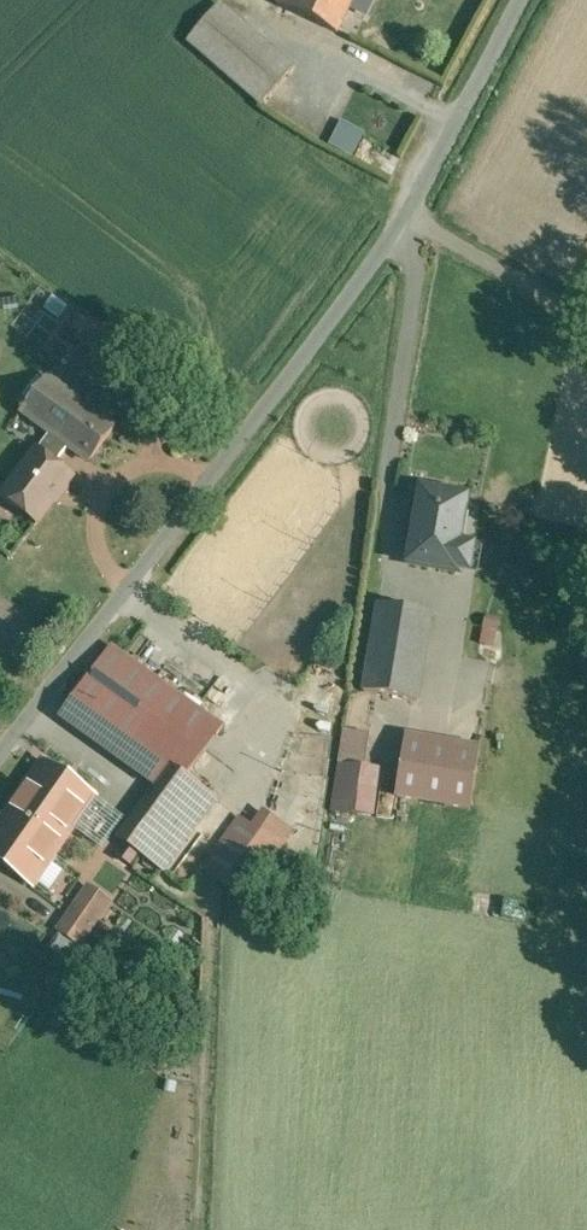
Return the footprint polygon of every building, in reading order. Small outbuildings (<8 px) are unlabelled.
[(263,85),(297,44),(245,0),(201,0),(185,19),(263,85)] [(343,0),(320,0),(340,9),(343,0)] [(426,92),(354,55),(319,123),(391,160),(426,92)] [(28,332),(36,341),(54,325),(47,316),(28,332)] [(113,429),(49,381),(21,417),(85,465),(113,429)] [(72,479),(41,455),(2,507),(33,531),(72,479)] [(466,500),(426,494),(416,566),(456,572),(466,500)] [(430,614),(380,607),(368,696),(418,703),(430,614)] [(494,647),(499,619),(482,616),(477,644),(494,647)] [(61,719),(156,791),(115,844),(162,880),(219,806),(184,779),(226,724),(119,643),(61,719)] [(370,736),(345,732),(334,815),(375,821),(381,773),(366,771),(370,736)] [(482,750),(406,738),(395,804),(472,816),(482,750)] [(38,758),(0,811),(0,873),(32,896),(99,802),(38,758)] [(253,827),(239,817),(201,872),(245,902),(294,833),(264,812),(253,827)] [(114,906),(87,886),(54,931),(81,951),(114,906)]
